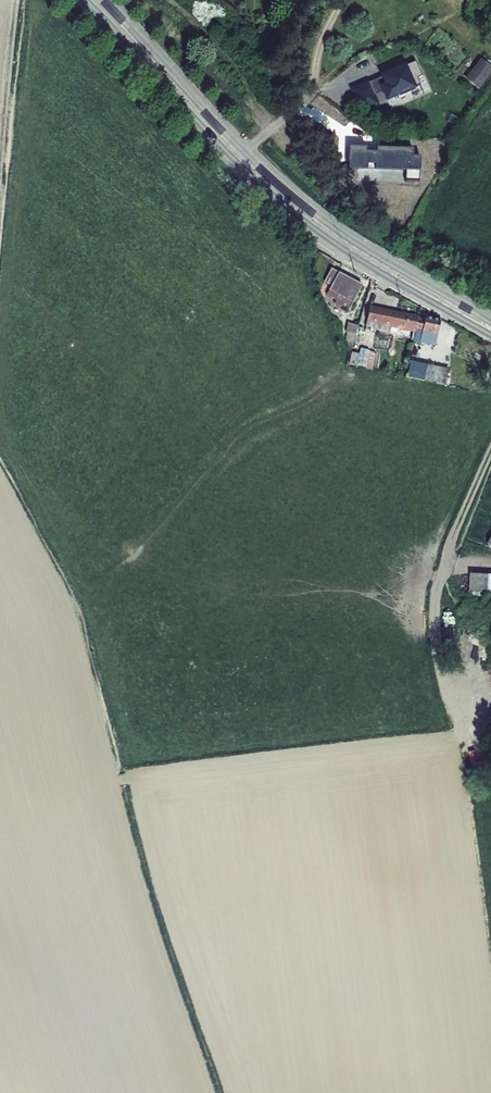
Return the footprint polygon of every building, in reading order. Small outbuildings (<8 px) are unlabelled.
[(484,80),(490,74),(490,57),(476,71),(484,80)] [(381,91),(385,100),(416,87),(415,86),(419,84),(417,78),(421,76),(415,62),(411,64),(410,63),(406,65),(405,63),(381,74),(381,76),(369,81),(368,80),(350,88),(360,111),(378,103),(374,94),(381,91)] [(365,147),(348,146),(348,168),(366,168),(366,163),(374,163),(374,168),(405,169),(405,180),(418,180),(419,156),(411,156),(412,148),(375,147),(375,152),(365,151),(365,147)] [(358,270),(326,255),(321,267),(328,270),(323,280),(333,285),(331,290),(345,297),(358,270)] [(425,311),(372,299),(368,318),(395,324),(396,319),(422,325),(425,311)] [(450,316),(425,311),(422,325),(433,328),(447,331),(450,316)] [(357,321),(348,318),(345,327),(354,330),(357,321)] [(445,341),(447,331),(433,328),(431,338),(445,341)] [(358,358),(362,344),(351,341),(347,355),(358,358)] [(444,361),(431,358),(428,374),(441,376),(444,361)] [(422,379),(425,362),(408,360),(406,377),(422,379)] [(463,364),(444,361),(441,376),(441,378),(460,382),(463,364)] [(490,594),(490,573),(468,573),(468,594),(490,594)]
